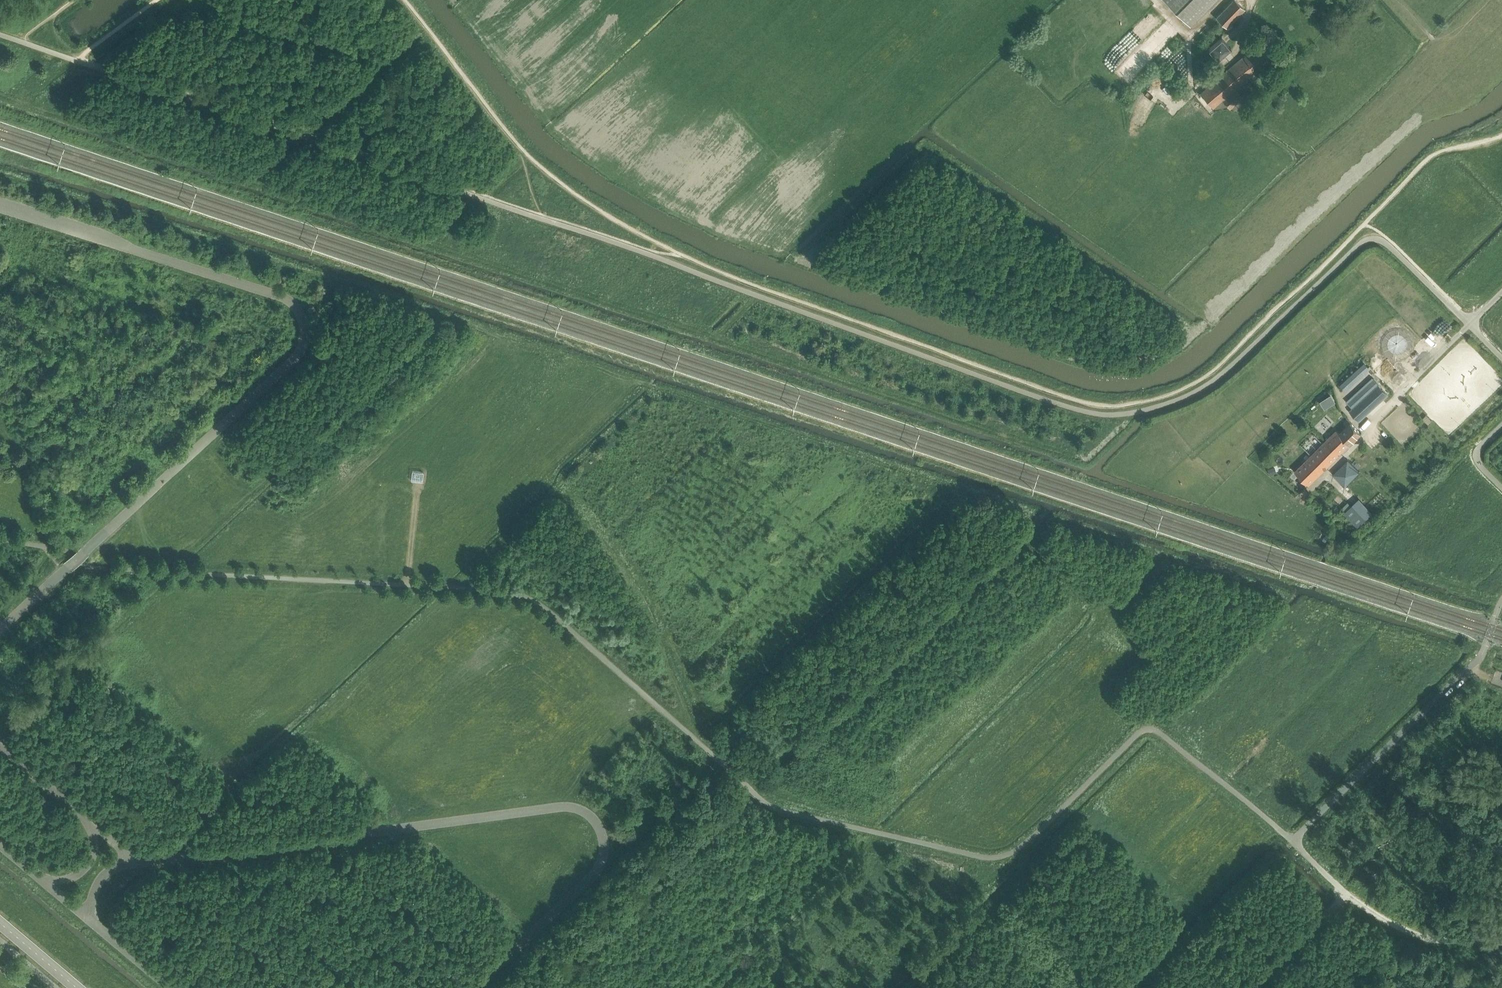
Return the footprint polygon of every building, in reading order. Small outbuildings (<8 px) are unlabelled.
[(1216,0),(1164,0),(1190,26),(1216,0)] [(1244,9),(1235,0),(1233,0),(1216,17),(1227,27),(1244,9)] [(1232,49),(1221,36),(1208,47),(1219,60),(1232,49)] [(1247,79),(1254,72),(1254,73),(1256,71),(1271,57),(1259,43),(1223,73),(1219,69),(1212,75),(1216,80),(1201,93),(1213,107),(1222,100),(1229,108),(1243,96),(1236,88),(1239,85),(1243,89),(1250,83),(1247,79)] [(1342,384),(1347,390),(1360,378),(1356,372),(1342,384)] [(1350,411),(1359,420),(1387,394),(1373,378),(1347,402),(1354,408),(1350,411)] [(1323,399),(1326,407),(1337,402),(1333,394),(1323,399)] [(1337,430),(1296,471),(1309,484),(1342,451),(1345,451),(1349,447),(1349,444),(1361,433),(1347,418),(1343,422),(1348,426),(1340,434),(1337,430)] [(1350,458),(1334,472),(1345,485),(1361,471),(1350,458)] [(1350,500),(1342,507),(1360,526),(1368,519),(1350,500)]
